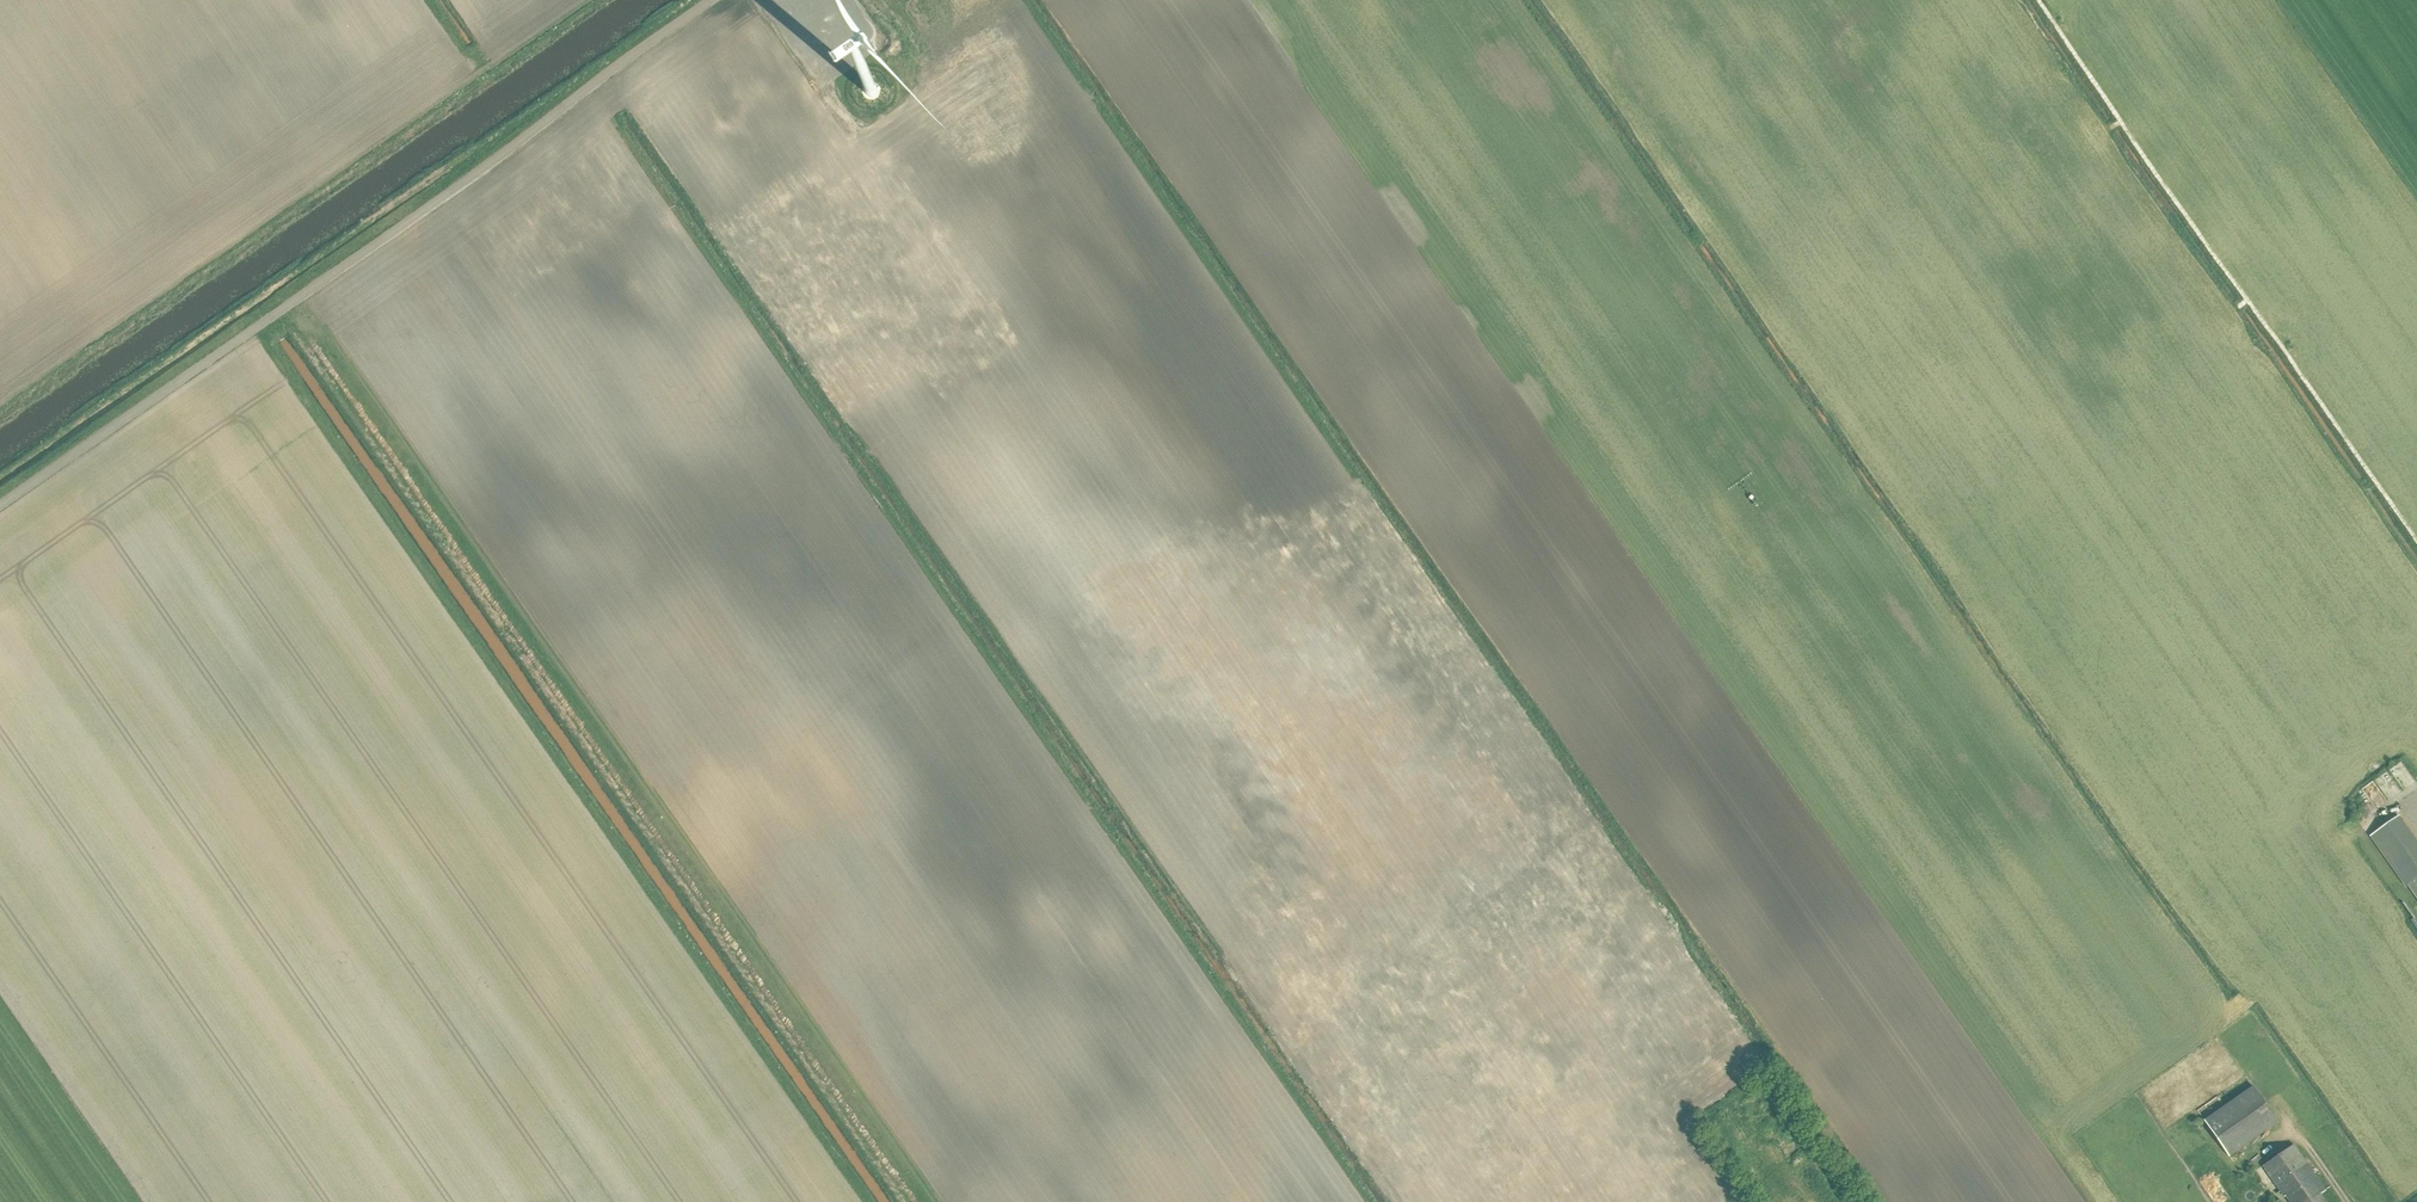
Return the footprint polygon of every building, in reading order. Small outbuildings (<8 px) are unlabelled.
[(865,91),(865,92),(865,93),(866,93),(866,94),(866,95),(867,95),(867,96),(868,96),(869,96),(869,97),(870,97),(871,97),(872,97),(873,97),(873,96),(874,96),(875,96),(875,95),(876,95),(876,94),(876,93),(877,93),(877,92),(877,91),(877,90),(876,89),(876,88),(875,87),(874,86),(873,86),(872,86),(871,86),(870,86),(869,86),(868,86),(867,87),(866,88),(866,89),(865,90),(865,91)] [(2416,897),(2416,845),(2398,818),(2373,835),(2416,897)] [(2204,1121),(2229,1156),(2265,1131),(2278,1122),(2253,1086),(2204,1121)] [(2320,1194),(2325,1191),(2293,1144),(2263,1166),(2284,1197),(2285,1196),(2289,1201),(2325,1201),(2320,1194)]
